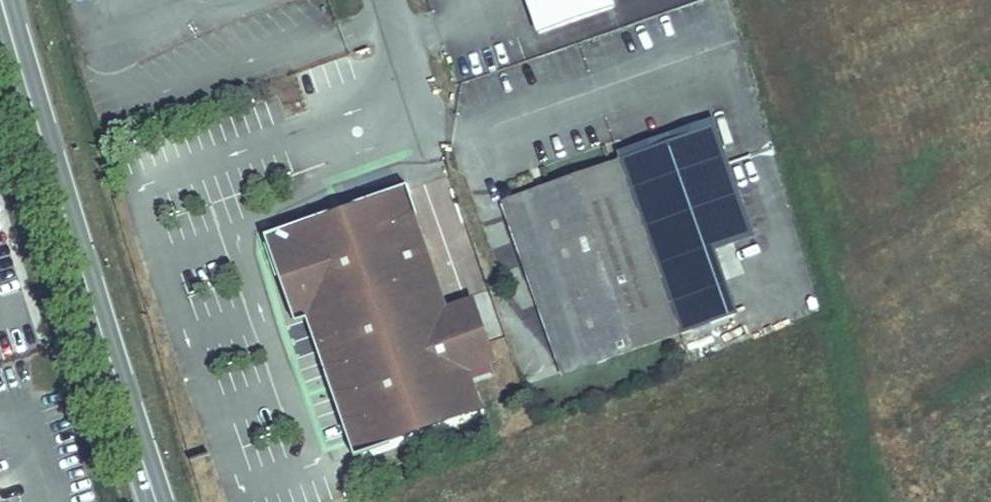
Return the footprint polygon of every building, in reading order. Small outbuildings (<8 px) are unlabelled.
[(542,21),(602,0),(534,0),(542,21)] [(628,145),(718,113),(714,103),(625,134),(628,145)] [(504,190),(565,364),(717,310),(707,279),(730,271),(718,236),(755,223),(718,113),(628,145),(504,190)] [(491,364),(474,314),(444,324),(441,314),(399,194),(279,236),(341,415),(491,364)] [(741,302),(730,271),(707,279),(717,310),(741,302)] [(812,287),(755,306),(764,331),(821,312),(812,287)] [(471,304),(441,314),(444,324),(474,314),(471,304)] [(4,481),(0,482),(0,501),(12,501),(4,481)]
